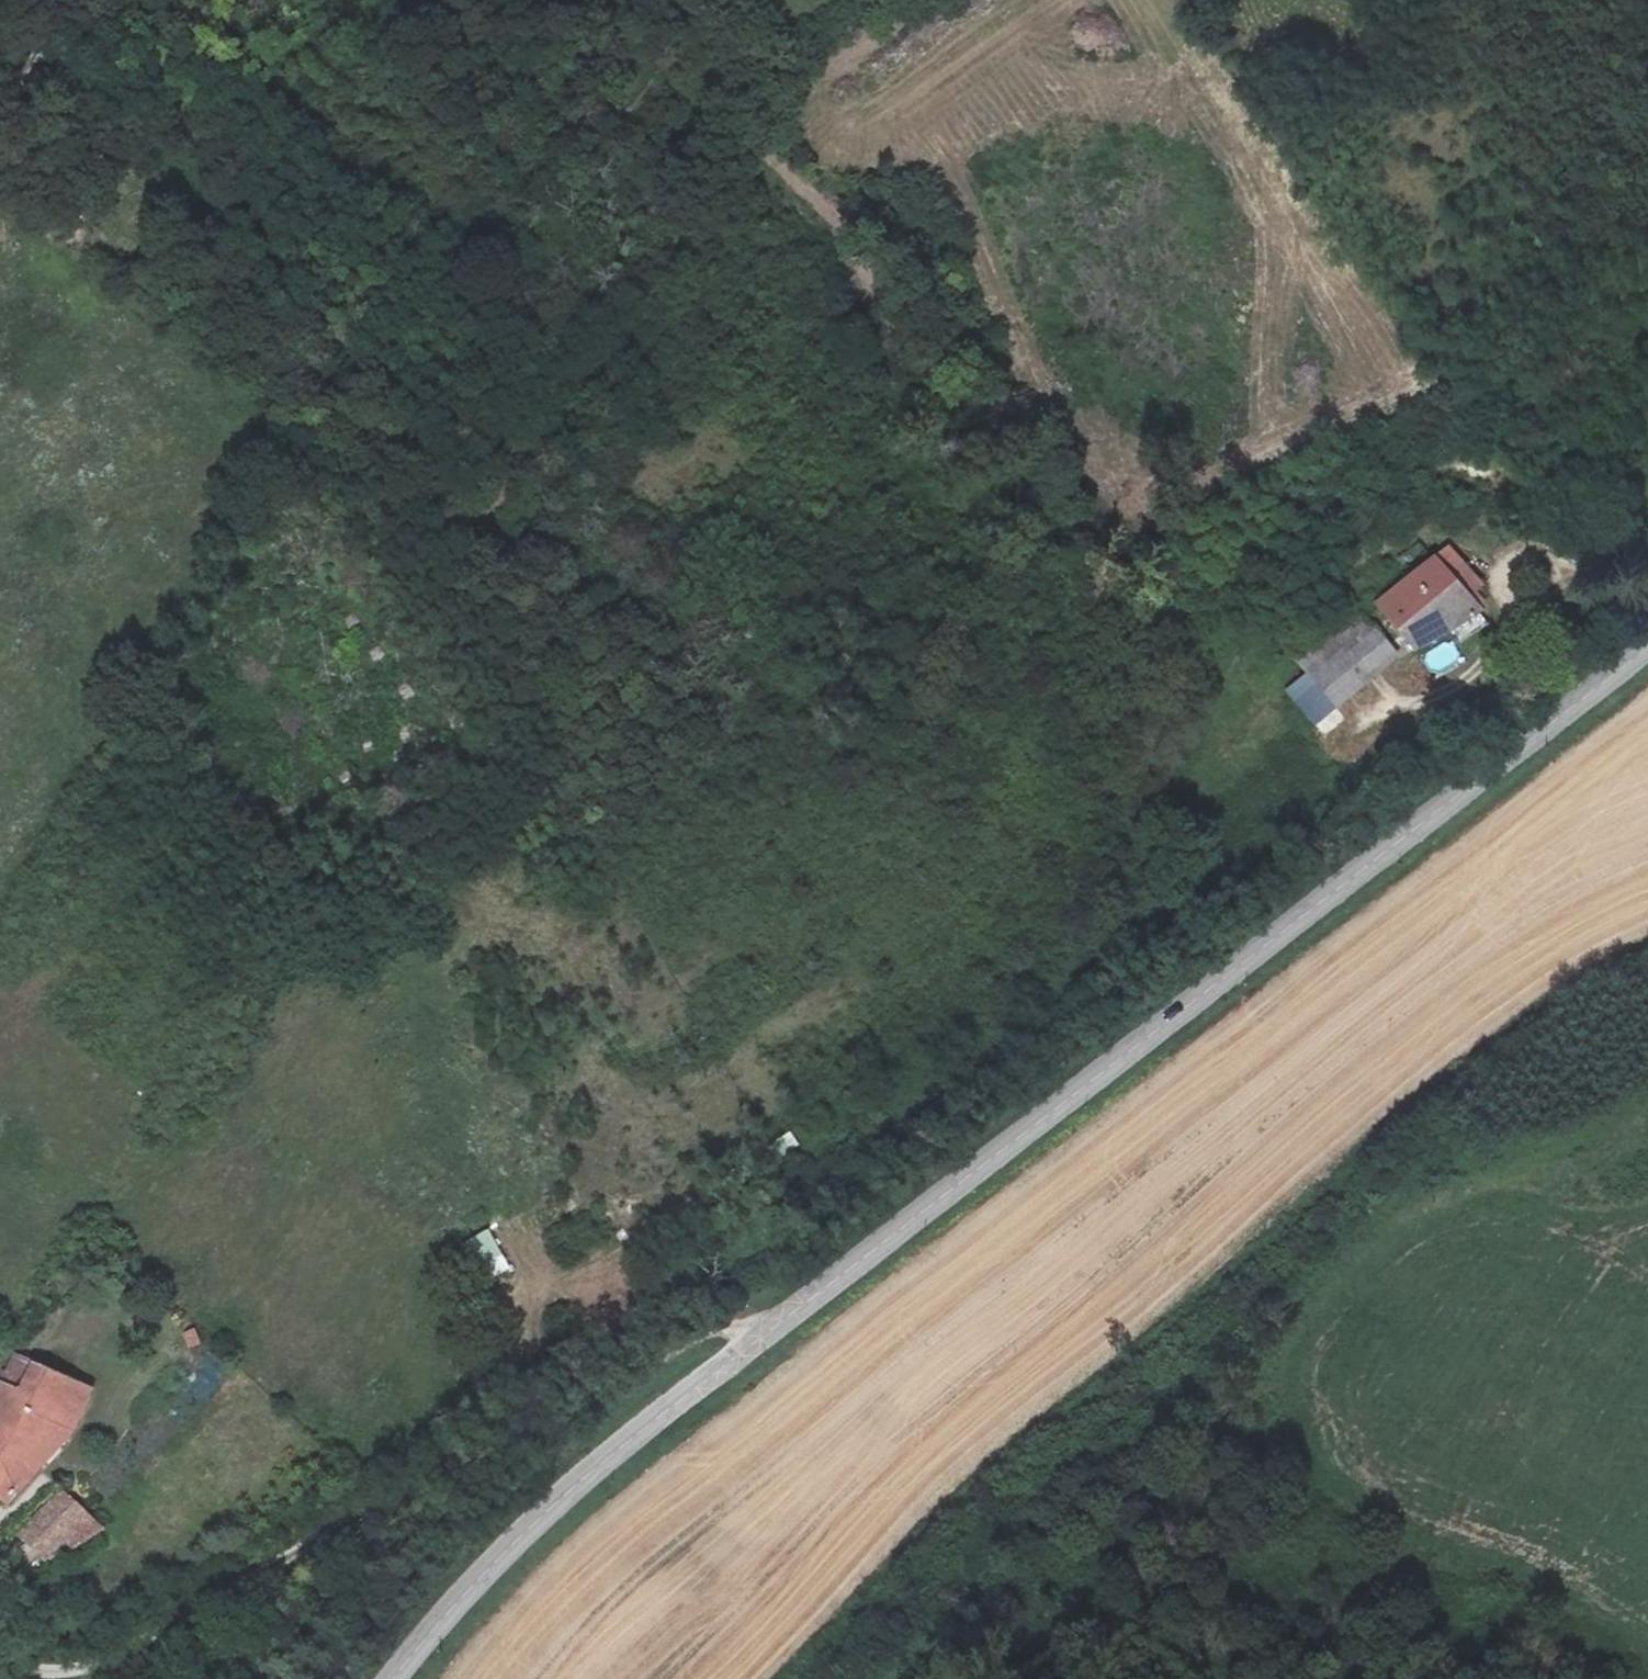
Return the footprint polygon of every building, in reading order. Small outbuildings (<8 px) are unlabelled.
[(1497,644),(1442,575),(1383,619),(1423,669),(1457,646),(1466,661),(1497,644)] [(1405,683),(1377,657),(1322,716),(1350,742),(1405,683)] [(791,1133),(752,1155),(762,1171),(801,1149),(791,1133)] [(460,1244),(480,1289),(510,1275),(490,1231),(460,1244)] [(46,1394),(26,1419),(89,1442),(101,1417),(46,1394)] [(89,1442),(26,1419),(3,1410),(0,1418),(0,1483),(12,1490),(39,1506),(74,1470),(89,1442)] [(12,1490),(0,1483),(0,1504),(12,1490)] [(14,1539),(44,1565),(59,1548),(70,1558),(100,1525),(59,1489),(14,1539)] [(0,1504),(0,1520),(16,1529),(39,1506),(12,1490),(0,1504)]
